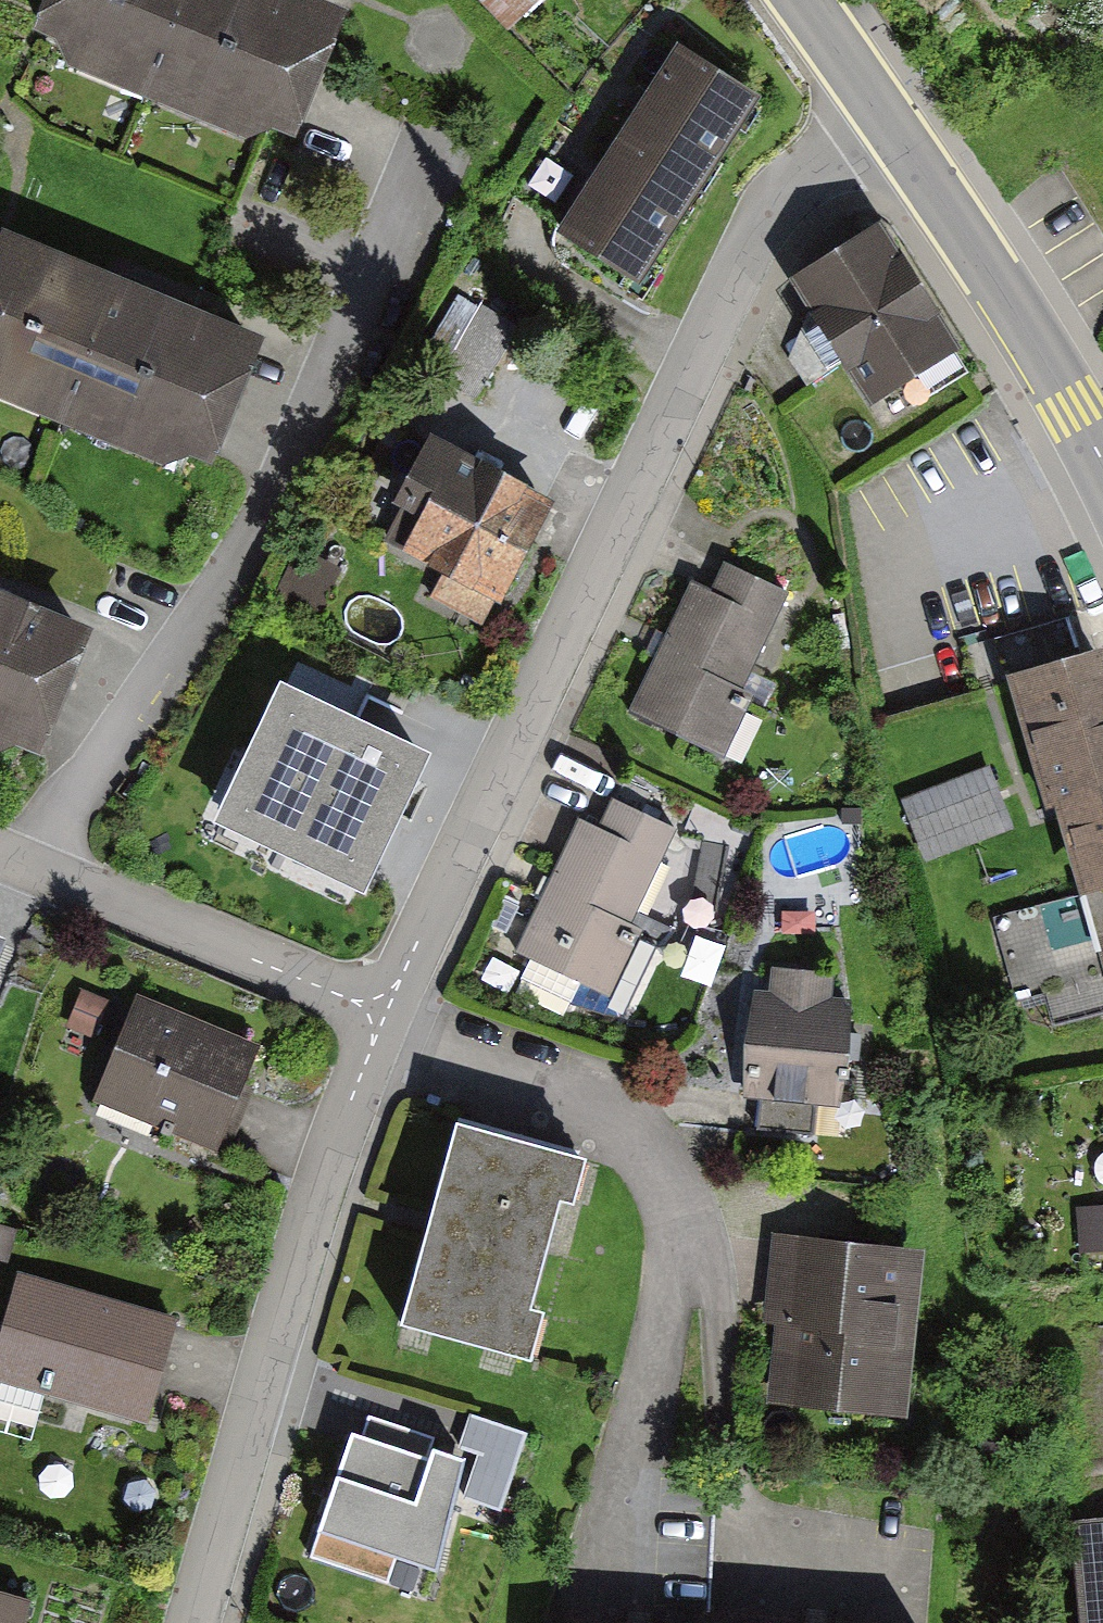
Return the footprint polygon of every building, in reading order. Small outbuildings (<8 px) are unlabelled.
[(374,24),(319,0),(65,0),(38,62),(149,110),(141,129),(163,138),(173,118),(308,176),(374,24)] [(505,33),(541,0),(474,0),(505,33)] [(613,158),(697,212),(754,121),(668,68),(613,158)] [(635,312),(697,214),(612,161),(550,259),(635,312)] [(880,414),(969,357),(885,227),(798,284),(822,320),(815,325),(824,338),(809,348),(827,376),(838,368),(849,385),(858,379),(880,414)] [(290,359),(23,243),(0,296),(0,404),(62,431),(52,454),(88,469),(97,448),(226,504),(290,359)] [(426,406),(469,432),(524,344),(481,317),(426,406)] [(504,612),(561,499),(424,430),(400,477),(430,492),(400,551),(463,583),(449,610),(472,622),(483,601),(504,612)] [(747,692),(796,594),(730,562),(716,591),(696,581),(633,709),(735,760),(765,701),(747,692)] [(100,625),(0,582),(0,747),(39,764),(100,625)] [(1015,675),(1102,970),(1102,648),(1015,675)] [(213,813),(360,882),(427,741),(281,672),(213,813)] [(921,863),(1018,828),(995,763),(897,798),(921,863)] [(628,918),(674,829),(616,798),(601,827),(583,817),(516,948),(615,999),(651,930),(628,918)] [(11,933),(0,928),(0,960),(11,933)] [(770,992),(757,991),(745,1086),(776,1088),(776,1100),(841,1106),(844,1081),(854,1081),(861,1003),(834,1000),(837,979),(773,972),(770,992)] [(67,1024),(97,1036),(111,1001),(81,989),(67,1024)] [(92,1095),(220,1147),(263,1043),(135,991),(92,1095)] [(813,1105),(762,1100),(759,1129),(810,1134),(813,1105)] [(583,1196),(596,1150),(458,1113),(401,1324),(535,1360),(547,1314),(532,1310),(565,1191),(583,1196)] [(1102,1250),(1102,1207),(1079,1207),(1082,1250),(1102,1250)] [(12,1260),(22,1227),(0,1220),(0,1256),(12,1260)] [(899,1414),(919,1244),(781,1228),(772,1307),(791,1309),(781,1401),(899,1414)] [(179,1315),(17,1268),(0,1328),(0,1381),(147,1424),(179,1315)] [(1072,1325),(1090,1518),(1075,1518),(1087,1622),(1102,1622),(1102,1321),(1072,1325)] [(535,1434),(471,1412),(459,1447),(435,1439),(430,1453),(354,1427),(310,1556),(430,1596),(457,1516),(502,1531),(535,1434)] [(37,1601),(0,1590),(0,1622),(31,1622),(37,1601)] [(728,1617),(696,1614),(696,1622),(728,1622),(728,1617)]
